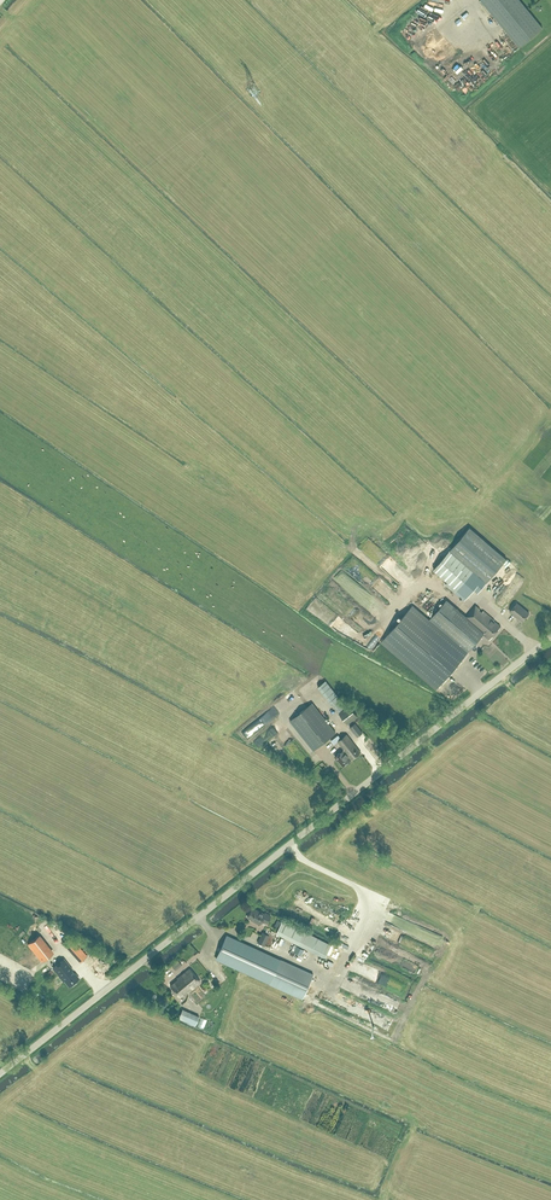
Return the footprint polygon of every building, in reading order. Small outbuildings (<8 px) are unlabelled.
[(519,47),(543,28),(520,0),(480,0),(519,47)] [(470,528),(434,568),(448,581),(446,583),(455,591),(474,570),(487,582),(506,560),(470,528)] [(418,559),(414,566),(420,569),(423,562),(418,559)] [(487,582),(474,570),(455,591),(464,600),(474,589),(478,592),(487,582)] [(418,581),(407,593),(412,597),(423,586),(418,581)] [(503,606),(504,598),(496,596),(494,605),(503,606)] [(466,616),(446,600),(429,620),(467,652),(484,633),(490,639),(502,625),(495,619),(495,618),(484,609),(483,611),(480,608),(481,607),(476,604),(466,616)] [(522,620),(529,612),(517,602),(510,611),(516,616),(522,620)] [(382,641),(436,688),(467,652),(429,620),(412,605),(382,641)] [(327,681),(318,687),(335,714),(344,708),(327,681)] [(312,702),(296,715),(289,720),(313,750),(336,731),(312,702)] [(348,724),(358,716),(349,705),(339,713),(348,724)] [(258,720),(241,733),(246,740),(263,727),(258,720)] [(357,736),(363,732),(355,722),(350,727),(357,736)] [(252,740),(255,747),(278,734),(274,727),(252,740)] [(346,752),(351,758),(351,759),(361,751),(347,733),(340,738),(338,735),(336,736),(338,740),(345,748),(347,751),(346,752)] [(343,765),(351,758),(346,752),(347,751),(345,748),(336,755),(343,765)] [(265,913),(252,907),(248,916),(255,920),(254,921),(260,923),(262,920),(267,923),(271,915),(265,913)] [(276,932),(297,943),(324,957),(331,944),(282,919),(276,932)] [(370,942),(365,928),(352,932),(356,946),(370,942)] [(264,945),(269,935),(262,931),(257,942),(264,945)] [(39,934),(28,943),(41,961),(53,952),(39,934)] [(279,960),(265,953),(227,935),(216,958),(269,982),(269,983),(302,998),(313,973),(280,959),(279,960)] [(87,955),(69,936),(62,942),(80,961),(87,955)] [(329,957),(334,946),(331,945),(326,956),(329,957)] [(71,970),(72,969),(68,965),(67,965),(66,964),(67,963),(64,959),(53,967),(59,975),(61,974),(65,979),(66,979),(65,980),(69,985),(79,978),(75,974),(75,973),(74,973),(73,973),(72,971),(71,970)] [(176,970),(182,964),(177,959),(170,964),(176,970)] [(184,994),(200,981),(190,968),(177,978),(177,979),(170,985),(180,996),(184,993),(184,994)] [(194,999),(197,1003),(205,997),(197,988),(187,995),(192,1001),(194,999)] [(183,1010),(179,1019),(195,1026),(199,1017),(183,1010)]
